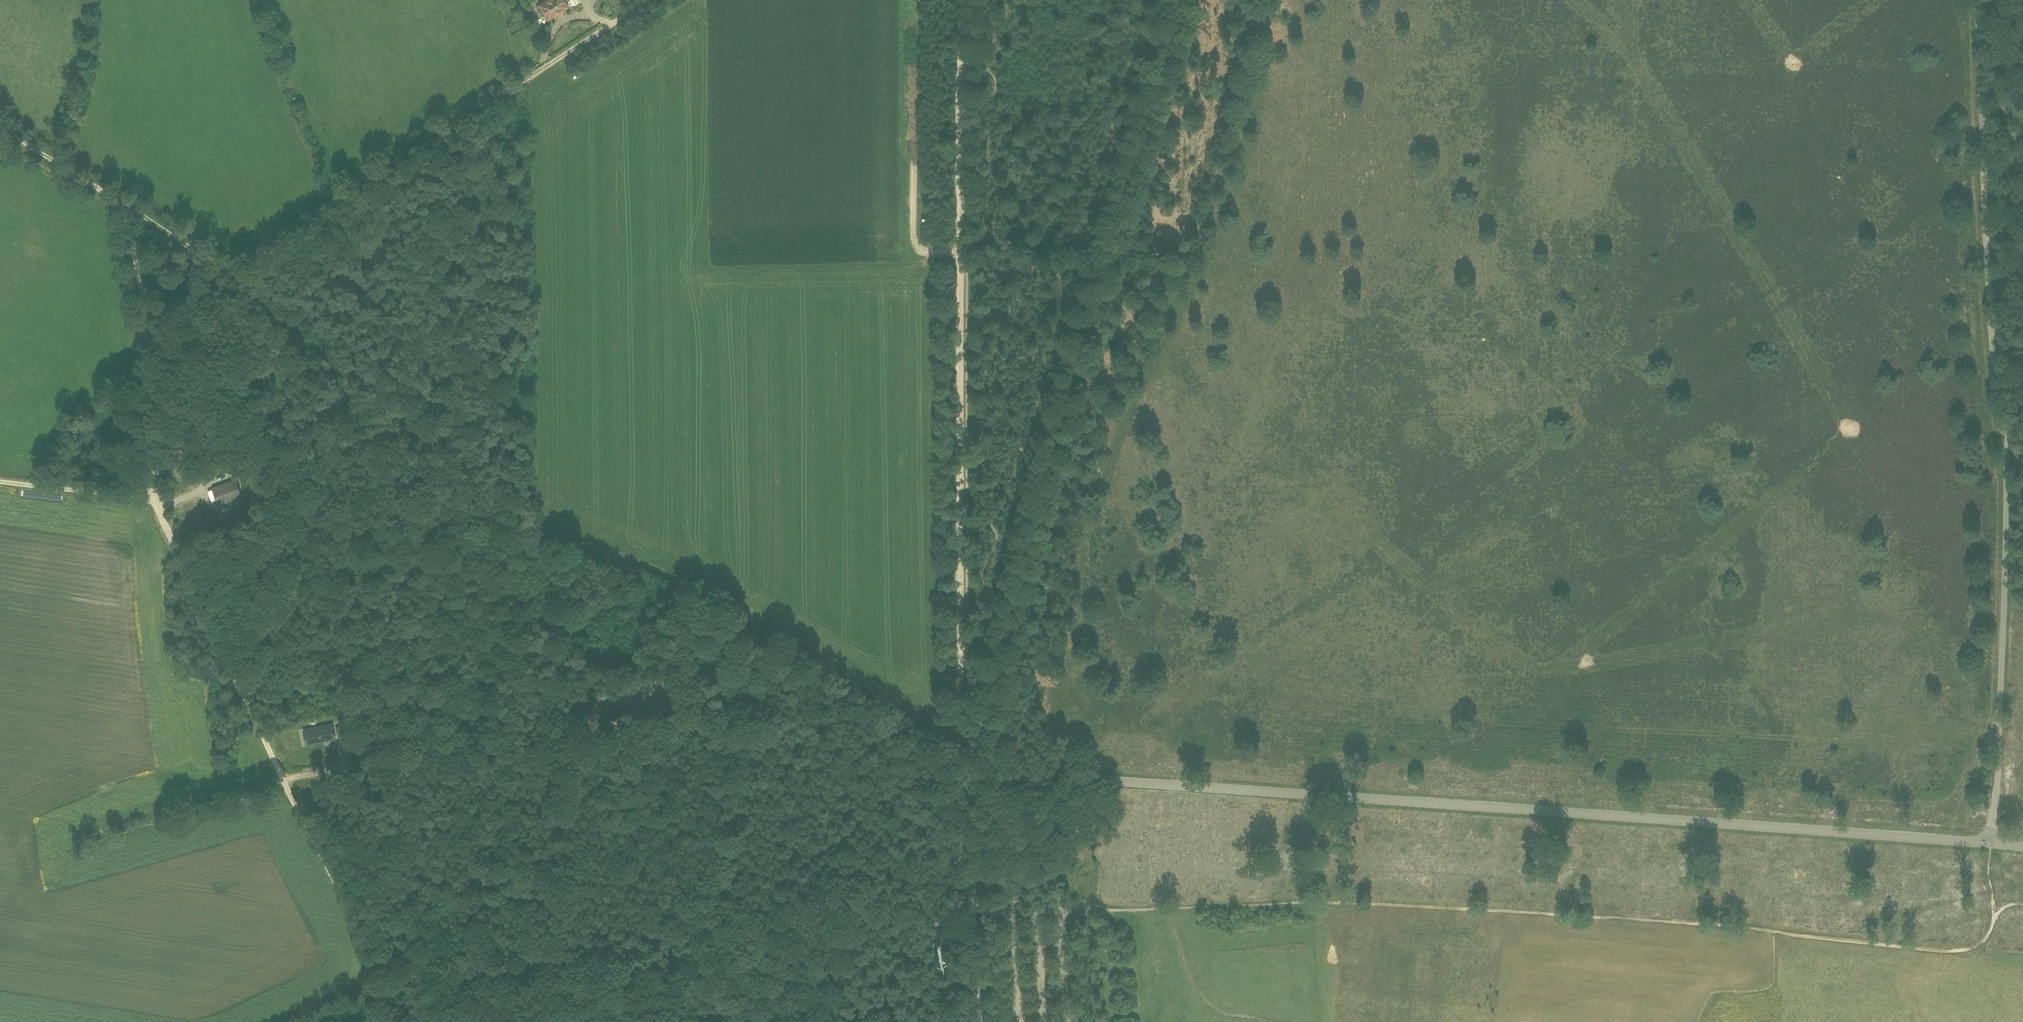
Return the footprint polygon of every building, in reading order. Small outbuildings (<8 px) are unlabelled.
[(564,0),(546,0),(537,6),(536,9),(539,13),(541,13),(544,12),(548,19),(568,6),(564,0)] [(525,3),(518,5),(519,11),(527,9),(525,3)] [(520,23),(522,29),(531,25),(529,20),(520,23)] [(235,481),(215,488),(217,494),(216,494),(217,496),(218,496),(220,502),(240,494),(235,481)] [(319,727),(322,720),(317,717),(314,724),(319,727)] [(331,725),(310,730),(313,743),(334,738),(331,725)]
